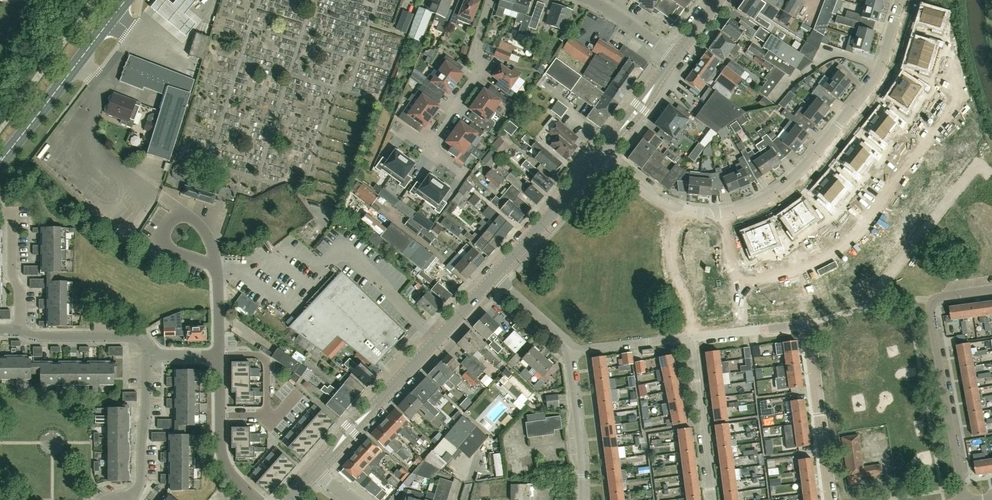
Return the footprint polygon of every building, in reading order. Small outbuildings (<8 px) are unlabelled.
[(159,0),(151,10),(180,34),(186,39),(196,26),(190,21),(184,16),(196,2),(194,0),(178,0),(173,6),(165,0),(159,0)] [(436,14),(441,0),(430,0),(426,10),(419,7),(407,37),(421,42),(433,13),(436,14)] [(444,17),(445,18),(452,0),(441,0),(436,14),(433,20),(440,22),(437,30),(438,31),(443,33),(447,21),(443,19),(444,17)] [(456,6),(450,22),(456,24),(458,20),(470,25),(479,2),(474,0),(465,0),(462,8),(456,6)] [(512,11),(515,0),(500,0),(495,16),(502,18),(505,9),(512,11)] [(512,11),(518,13),(516,19),(515,22),(514,24),(521,26),(518,34),(525,36),(528,27),(522,25),(528,8),(529,8),(531,0),(515,0),(512,11)] [(652,13),(654,13),(658,13),(659,12),(675,22),(683,9),(671,0),(633,0),(652,13)] [(683,9),(685,10),(692,0),(671,0),(683,9)] [(743,1),(760,12),(762,9),(774,17),(778,11),(766,2),(765,3),(760,0),(744,0),(743,1)] [(781,0),(766,0),(775,6),(781,10),(784,5),(785,3),(787,0),(786,0),(782,0),(781,0)] [(785,3),(784,5),(798,13),(801,8),(788,0),(787,0),(785,3)] [(801,8),(804,3),(799,0),(788,0),(801,8)] [(823,5),(833,9),(834,8),(835,4),(826,0),(825,0),(823,5)] [(864,6),(880,11),(880,10),(882,10),(883,9),(884,6),(883,4),(882,3),(883,0),(882,0),(862,0),(866,1),(864,6)] [(537,1),(528,27),(531,28),(536,30),(545,4),(537,1)] [(757,15),(760,12),(743,1),(737,9),(759,24),(767,29),(771,24),(762,19),(757,15)] [(552,4),(548,15),(546,23),(557,27),(563,8),(552,4)] [(798,13),(784,5),(781,10),(795,18),(798,13)] [(823,5),(821,10),(831,14),(833,9),(823,5)] [(877,22),(880,11),(864,6),(861,17),(877,22)] [(572,11),(563,8),(557,27),(565,30),(572,11)] [(923,8),(918,22),(933,26),(931,32),(942,35),(944,29),(942,28),(946,14),(923,8)] [(406,33),(414,14),(403,10),(396,30),(406,33)] [(821,10),(819,15),(830,19),(831,14),(821,10)] [(837,15),(858,21),(860,14),(847,10),(845,17),(837,15)] [(819,15),(817,20),(828,24),(830,19),(819,15)] [(856,28),(856,26),(858,21),(837,15),(835,22),(856,28)] [(751,39),(756,32),(741,20),(738,24),(731,18),(722,30),(737,41),(742,34),(744,35),(744,34),(751,39)] [(815,25),(826,29),(828,24),(817,20),(815,25)] [(815,25),(814,29),(813,30),(823,36),(826,29),(815,25)] [(858,27),(855,37),(871,42),(874,31),(858,27)] [(790,77),(804,55),(762,28),(756,37),(765,43),(763,47),(768,51),(763,59),(772,65),(785,74),(790,77)] [(813,30),(806,41),(818,50),(818,49),(821,43),(820,43),(823,36),(813,30)] [(734,56),(737,53),(740,48),(723,34),(721,32),(714,41),(730,52),(734,56)] [(189,56),(202,60),(209,37),(196,33),(189,56)] [(592,52),(570,37),(562,49),(584,64),(592,52)] [(871,42),(855,37),(852,48),(868,52),(871,42)] [(913,39),(909,51),(935,59),(938,47),(943,49),(945,43),(929,38),(927,44),(913,39)] [(619,51),(607,44),(599,39),(592,51),(599,55),(598,56),(596,55),(583,75),(605,88),(618,67),(620,69),(604,93),(618,103),(648,62),(623,45),(619,51)] [(730,52),(714,41),(709,48),(724,60),(730,52)] [(818,49),(806,41),(799,52),(812,60),(818,49)] [(752,43),(748,49),(756,55),(761,59),(766,53),(752,43)] [(497,48),(497,51),(494,56),(508,62),(511,54),(497,48)] [(753,59),(756,55),(748,49),(745,53),(753,59)] [(701,59),(691,72),(706,83),(710,77),(712,79),(718,71),(715,69),(720,61),(707,51),(706,52),(701,58),(701,59)] [(909,51),(906,64),(920,68),(918,73),(930,77),(935,59),(909,51)] [(129,55),(126,63),(124,68),(130,70),(135,57),(129,55)] [(446,62),(438,72),(455,84),(463,74),(453,67),(456,62),(446,55),(443,60),(446,62)] [(140,59),(135,57),(130,70),(135,72),(140,59)] [(601,128),(618,103),(604,93),(556,58),(545,73),(594,107),(586,118),(601,128)] [(146,61),(140,59),(135,72),(141,74),(146,61)] [(741,76),(745,71),(730,60),(726,66),(741,76)] [(141,74),(143,75),(146,76),(151,63),(146,61),(141,74)] [(151,63),(146,76),(152,78),(156,65),(151,63)] [(844,90),(845,89),(846,89),(847,89),(849,86),(850,85),(849,83),(851,81),(838,71),(842,67),(839,64),(831,73),(834,75),(831,80),(844,90)] [(156,65),(152,78),(157,80),(162,67),(156,65)] [(493,77),(498,81),(495,85),(509,96),(513,91),(510,89),(521,73),(514,68),(511,73),(501,65),(493,77)] [(757,90),(758,92),(766,98),(785,74),(772,65),(763,77),(766,79),(757,90)] [(742,78),(726,66),(714,82),(730,94),(742,78)] [(162,67),(157,80),(162,82),(167,70),(162,67)] [(141,74),(135,72),(130,70),(124,68),(119,81),(137,88),(143,75),(141,74)] [(167,70),(162,82),(168,84),(173,72),(167,70)] [(173,72),(168,84),(169,85),(168,87),(172,88),(178,74),(173,72)] [(448,94),(455,84),(438,72),(434,78),(429,74),(423,83),(435,92),(438,87),(448,94)] [(685,80),(699,91),(706,83),(691,72),(685,80)] [(178,74),(172,88),(178,90),(183,76),(178,74)] [(178,90),(172,88),(168,87),(169,85),(168,84),(162,82),(157,80),(152,78),(146,76),(143,75),(137,88),(143,91),(145,88),(165,96),(159,115),(159,116),(154,132),(147,154),(170,161),(190,94),(184,92),(178,90)] [(189,78),(183,76),(178,90),(184,92),(189,78)] [(902,76),(896,86),(918,101),(925,91),(928,93),(932,88),(918,79),(915,84),(907,79),(902,76)] [(189,78),(184,92),(190,94),(194,80),(189,78)] [(819,84),(815,89),(824,96),(828,92),(837,99),(838,97),(840,97),(841,96),(843,94),(844,92),(843,91),(844,90),(831,80),(829,78),(822,87),(819,84)] [(896,86),(889,97),(893,100),(901,105),(898,110),(908,116),(918,101),(896,86)] [(439,107),(436,105),(429,100),(433,95),(421,87),(414,96),(419,99),(415,105),(432,117),(439,107)] [(477,99),(494,111),(501,101),(506,105),(509,100),(497,91),(493,96),(484,89),(477,99)] [(807,105),(810,107),(823,117),(830,108),(820,101),(824,96),(815,89),(811,94),(814,96),(807,105)] [(715,90),(699,112),(695,118),(716,133),(722,128),(745,112),(715,90)] [(141,103),(114,93),(113,95),(111,95),(109,99),(111,101),(109,106),(107,106),(105,110),(107,111),(106,113),(122,119),(120,123),(132,127),(133,124),(141,103)] [(469,109),(472,112),(479,116),(475,123),(489,133),(494,125),(494,122),(491,119),(496,113),(494,111),(477,99),(469,109)] [(551,110),(561,118),(568,108),(558,101),(551,110)] [(432,117),(415,105),(408,115),(403,111),(398,118),(410,127),(415,120),(425,127),(432,117)] [(663,114),(662,116),(680,129),(687,120),(687,119),(691,115),(685,111),(682,115),(669,106),(668,108),(667,106),(662,113),(663,114)] [(794,116),(796,118),(803,123),(807,119),(816,126),(823,117),(810,107),(806,111),(801,107),(794,116)] [(792,122),(796,118),(794,116),(785,109),(781,113),(792,122)] [(879,110),(872,119),(888,132),(890,134),(896,125),(901,129),(907,122),(890,109),(885,115),(879,110)] [(928,109),(923,117),(929,122),(935,113),(928,109)] [(145,129),(154,132),(159,116),(159,115),(155,113),(149,116),(145,129)] [(680,129),(662,116),(661,117),(660,116),(655,122),(656,123),(655,125),(668,134),(664,139),(670,143),(673,138),(680,129)] [(872,119),(866,128),(871,132),(867,138),(883,151),(888,144),(882,139),(888,132),(872,119)] [(509,121),(503,129),(511,136),(517,128),(509,121)] [(460,122),(453,132),(470,144),(477,135),(480,137),(484,131),(473,124),(470,129),(460,122)] [(577,138),(575,136),(558,122),(549,132),(557,138),(551,146),(566,159),(570,155),(572,155),(575,152),(575,149),(576,148),(572,144),(577,138)] [(795,125),(789,133),(801,144),(808,135),(795,125)] [(916,128),(911,135),(917,139),(922,133),(916,128)] [(777,137),(772,141),(779,149),(784,144),(795,152),(796,151),(798,151),(802,147),(801,144),(789,133),(783,129),(777,137)] [(648,131),(643,139),(656,149),(662,141),(648,131)] [(446,142),(449,144),(455,149),(452,155),(464,163),(471,154),(466,150),(470,144),(453,132),(446,142)] [(526,134),(522,139),(531,147),(535,142),(526,134)] [(767,152),(762,155),(772,169),(772,168),(774,169),(779,166),(779,164),(781,163),(774,153),(779,150),(779,149),(772,141),(766,134),(761,138),(767,146),(764,148),(767,152)] [(628,158),(668,189),(670,190),(679,178),(670,171),(662,165),(667,158),(663,154),(656,149),(643,139),(628,158)] [(854,142),(847,151),(865,165),(867,167),(873,159),(877,162),(882,155),(864,141),(860,147),(854,142)] [(531,147),(538,153),(534,159),(553,175),(554,174),(555,175),(559,170),(558,169),(562,164),(535,142),(531,147)] [(526,157),(529,153),(522,148),(519,152),(526,157)] [(666,149),(663,154),(667,158),(671,160),(675,155),(666,149)] [(772,169),(762,155),(758,158),(752,150),(747,153),(745,149),(741,151),(743,156),(751,171),(757,167),(762,175),(772,169)] [(383,157),(375,168),(381,172),(382,170),(391,176),(405,157),(402,155),(403,153),(397,150),(396,151),(395,150),(388,161),(383,157)] [(499,157),(490,150),(482,161),(490,167),(499,157)] [(847,151),(840,159),(846,164),(841,170),(857,183),(863,176),(859,173),(865,165),(847,151)] [(518,152),(513,158),(520,164),(525,159),(518,152)] [(902,159),(896,155),(892,160),(898,164),(902,159)] [(738,171),(733,173),(739,188),(740,188),(742,189),(743,189),(746,187),(747,187),(747,185),(750,184),(746,175),(752,172),(751,171),(743,156),(738,159),(740,162),(735,164),(738,171)] [(405,157),(391,176),(400,183),(399,185),(404,189),(412,178),(407,175),(415,164),(413,163),(414,162),(409,158),(408,159),(405,157)] [(526,160),(522,165),(531,173),(535,168),(526,160)] [(671,170),(670,171),(679,178),(685,169),(676,162),(671,170)] [(891,163),(885,171),(890,174),(896,167),(891,163)] [(506,174),(509,171),(504,164),(500,167),(506,174)] [(723,177),(721,167),(715,168),(716,172),(717,179),(723,177)] [(498,188),(505,179),(492,168),(485,177),(498,188)] [(532,181),(546,193),(554,184),(535,168),(531,173),(535,177),(532,181)] [(688,194),(699,195),(700,178),(701,173),(684,171),(677,180),(689,181),(688,194)] [(710,196),(710,195),(711,185),(718,186),(717,179),(716,172),(711,173),(710,173),(701,173),(700,178),(699,195),(700,195),(701,196),(702,197),(705,197),(707,197),(708,196),(710,196)] [(526,181),(523,185),(510,173),(506,178),(536,204),(543,196),(526,181)] [(723,177),(727,188),(729,192),(739,188),(733,173),(723,177)] [(829,174),(822,182),(841,199),(847,191),(849,193),(855,187),(840,173),(835,179),(829,174)] [(417,182),(409,192),(414,196),(415,194),(425,201),(439,182),(436,179),(437,178),(432,174),(431,175),(429,174),(422,185),(417,182)] [(212,204),(215,196),(210,194),(213,183),(194,177),(190,188),(185,186),(183,195),(212,204)] [(452,200),(456,204),(463,195),(467,190),(468,190),(472,185),(466,180),(458,191),(459,192),(452,200)] [(439,182),(425,201),(435,208),(434,210),(439,214),(447,203),(442,200),(450,189),(448,188),(449,187),(444,183),(443,184),(439,182)] [(822,182),(815,190),(820,195),(815,201),(832,216),(838,209),(834,206),(841,199),(822,182)] [(880,187),(876,183),(869,191),(874,195),(880,187)] [(379,196),(362,184),(355,194),(371,207),(379,196)] [(491,199),(489,200),(508,216),(509,215),(517,222),(524,214),(523,213),(529,206),(517,196),(520,193),(512,185),(506,191),(515,198),(511,202),(503,195),(499,199),(496,196),(492,200),(491,199)] [(474,194),(469,201),(474,206),(480,199),(474,194)] [(865,194),(858,204),(863,208),(871,199),(865,194)] [(392,195),(388,202),(394,207),(399,200),(392,195)] [(463,195),(456,204),(458,205),(461,207),(468,199),(463,195)] [(444,210),(450,215),(458,205),(456,204),(452,200),(444,210)] [(401,211),(406,205),(400,201),(395,207),(401,211)] [(802,201),(792,209),(807,230),(824,218),(817,209),(811,213),(802,201)] [(496,220),(493,222),(507,234),(513,227),(489,206),(485,210),(496,220)] [(792,209),(782,216),(790,228),(785,232),(792,241),(807,230),(792,209)] [(422,270),(424,272),(436,257),(392,223),(386,230),(370,217),(365,224),(374,231),(383,239),(422,270)] [(410,219),(404,225),(417,236),(418,235),(430,245),(435,239),(423,229),(422,229),(410,219)] [(479,223),(482,225),(501,241),(507,234),(493,222),(490,226),(482,219),(479,223)] [(843,220),(839,224),(845,229),(849,225),(843,220)] [(424,228),(428,231),(429,231),(434,224),(429,221),(424,228)] [(448,229),(458,236),(462,230),(452,223),(448,229)] [(768,224),(756,228),(766,253),(773,250),(775,254),(785,250),(779,235),(774,237),(768,224)] [(481,237),(494,249),(501,241),(482,225),(478,229),(484,234),(481,237)] [(66,228),(51,228),(43,228),(43,272),(66,272),(66,228)] [(750,247),(745,249),(749,260),(766,253),(756,228),(745,233),(750,247)] [(377,246),(383,239),(374,231),(368,239),(377,246)] [(480,237),(475,233),(472,236),(467,232),(463,236),(488,257),(494,249),(481,237),(480,237)] [(475,269),(484,260),(473,249),(464,259),(475,269)] [(455,268),(466,279),(475,269),(464,259),(455,268)] [(24,275),(30,275),(38,275),(38,266),(24,266),(24,275)] [(431,290),(446,302),(452,294),(424,272),(422,270),(418,274),(434,287),(431,290)] [(303,337),(322,351),(323,352),(332,342),(337,336),(354,350),(374,367),(406,334),(356,285),(340,273),(320,293),(318,291),(312,297),(314,300),(288,327),(303,337)] [(30,288),(39,288),(44,288),(44,279),(30,279),(30,288)] [(49,282),(49,326),(72,326),(72,282),(49,282)] [(428,292),(427,293),(418,303),(431,316),(441,305),(428,292)] [(235,303),(246,312),(253,302),(241,294),(235,303)] [(986,315),(984,302),(973,304),(975,317),(980,316),(981,323),(984,323),(984,318),(986,318),(986,315)] [(975,317),(973,304),(961,305),(963,319),(975,317)] [(963,319),(961,305),(950,307),(952,320),(963,319)] [(0,310),(0,319),(10,319),(10,310),(0,310)] [(487,313),(480,320),(493,333),(500,326),(487,313)] [(206,334),(205,333),(205,327),(188,328),(182,328),(175,328),(174,328),(174,320),(174,315),(164,319),(164,328),(164,329),(165,335),(165,337),(183,336),(184,341),(188,341),(205,340),(205,338),(206,337),(206,334)] [(480,320),(473,327),(487,340),(488,339),(492,342),(489,345),(498,354),(502,349),(493,340),(497,337),(493,333),(480,320)] [(478,350),(491,363),(496,357),(489,351),(488,352),(484,348),(486,345),(470,330),(464,337),(478,350)] [(298,344),(317,358),(322,351),(303,337),(298,344)] [(468,370),(476,378),(487,368),(473,355),(478,350),(464,337),(457,344),(465,351),(464,352),(467,356),(460,363),(468,370)] [(518,340),(514,345),(519,350),(524,345),(518,340)] [(784,354),(798,352),(796,341),(775,343),(776,355),(784,354)] [(971,349),(970,343),(957,345),(959,357),(972,354),(975,354),(974,351),(977,351),(977,348),(971,349)] [(338,351),(330,344),(323,352),(331,359),(338,351)] [(259,350),(271,358),(274,354),(262,346),(259,350)] [(43,356),(42,347),(33,347),(34,356),(43,356)] [(123,347),(109,347),(109,356),(123,356),(123,347)] [(301,364),(292,358),(284,353),(278,348),(274,354),(271,358),(295,373),(301,377),(303,378),(309,370),(301,364)] [(523,360),(533,368),(543,357),(533,348),(523,360)] [(296,351),(292,358),(301,364),(306,357),(296,351)] [(707,364),(720,362),(719,351),(705,352),(706,360),(707,364)] [(798,357),(798,352),(784,354),(786,365),(799,364),(798,357)] [(521,357),(516,353),(508,363),(513,367),(521,357)] [(624,365),(632,364),(631,353),(622,354),(624,365)] [(441,361),(453,371),(459,365),(447,354),(441,361)] [(959,357),(961,368),(974,365),(972,354),(959,357)] [(659,357),(661,369),(674,366),(672,355),(659,357)] [(592,358),(593,369),(607,368),(605,356),(592,358)] [(543,357),(533,368),(542,377),(552,365),(543,357)] [(10,378),(23,378),(23,377),(31,377),(31,374),(37,374),(37,367),(34,367),(34,363),(31,363),(31,360),(23,360),(23,358),(10,358),(10,360),(0,360),(0,377),(10,377),(10,378)] [(370,371),(368,368),(361,362),(358,366),(354,362),(350,358),(349,359),(346,363),(344,364),(346,365),(348,368),(367,386),(376,376),(375,375),(370,371)] [(435,368),(448,380),(454,373),(453,371),(441,361),(435,368)] [(643,361),(635,362),(637,374),(645,372),(643,361)] [(232,373),(260,373),(260,369),(250,369),(250,362),(232,362),(232,373)] [(708,375),(722,373),(720,362),(707,364),(707,368),(708,375)] [(41,364),(41,374),(41,385),(48,385),(48,383),(64,383),(64,385),(78,385),(78,383),(93,383),(93,385),(106,385),(106,383),(114,383),(114,377),(116,377),(116,366),(106,366),(106,364),(93,364),(93,366),(77,366),(77,364),(64,364),(64,366),(48,366),(48,364),(41,364)] [(801,375),(800,371),(799,364),(786,365),(778,366),(779,378),(801,375)] [(963,379),(976,377),(974,366),(974,365),(961,368),(963,379)] [(677,377),(674,366),(661,369),(663,380),(677,377)] [(435,368),(428,375),(441,387),(445,383),(451,389),(454,386),(448,380),(435,368)] [(519,374),(524,378),(529,372),(525,368),(519,374)] [(595,381),(608,379),(607,368),(593,369),(595,381)] [(200,370),(184,371),(177,371),(177,426),(200,425),(200,370)] [(462,376),(470,383),(474,387),(479,382),(476,379),(476,378),(468,370),(462,376)] [(533,375),(529,372),(524,378),(527,381),(533,375)] [(232,373),(232,382),(250,382),(250,377),(260,377),(260,373),(232,373)] [(296,383),(301,377),(295,373),(290,379),(296,383)] [(346,373),(340,380),(344,384),(358,396),(365,388),(350,376),(346,373)] [(722,373),(708,375),(710,387),(723,385),(722,373)] [(778,390),(791,388),(802,387),(801,379),(801,375),(779,378),(777,378),(778,390)] [(438,389),(426,377),(417,387),(429,399),(435,404),(443,396),(437,390),(438,389)] [(499,381),(503,385),(507,381),(503,377),(499,381)] [(663,380),(666,391),(679,388),(677,377),(663,380)] [(963,379),(965,391),(978,388),(976,377),(963,379)] [(540,378),(533,386),(538,391),(545,382),(540,378)] [(595,381),(596,392),(610,390),(608,379),(595,381)] [(339,381),(344,384),(338,391),(352,403),(358,396),(344,384),(340,380),(339,381)] [(728,383),(730,391),(742,389),(741,381),(728,383)] [(250,388),(250,382),(232,382),(232,393),(236,393),(236,392),(259,392),(259,388),(250,388)] [(332,397),(332,398),(346,410),(352,403),(338,391),(330,385),(328,388),(325,386),(321,390),(326,394),(327,393),(332,397)] [(723,385),(710,387),(710,391),(711,398),(725,396),(723,385)] [(522,394),(513,386),(509,390),(514,395),(518,398),(519,397),(522,394)] [(411,393),(441,422),(445,417),(439,412),(427,401),(429,399),(417,387),(411,393)] [(681,400),(679,388),(666,391),(668,403),(681,400)] [(978,388),(965,391),(967,402),(981,399),(983,399),(982,397),(982,394),(980,395),(978,388)] [(598,404),(611,402),(610,390),(596,392),(598,404)] [(138,392),(124,392),(124,401),(138,401),(138,392)] [(263,392),(259,392),(236,392),(236,393),(236,403),(254,402),(254,396),(263,396),(263,392)] [(441,422),(411,393),(404,400),(417,412),(420,409),(426,414),(425,415),(437,427),(441,422)] [(547,408),(559,407),(558,394),(545,396),(547,408)] [(726,408),(725,396),(711,398),(712,405),(712,410),(726,408)] [(472,402),(468,399),(467,397),(460,405),(465,410),(472,402)] [(346,410),(332,398),(326,405),(340,417),(346,410)] [(792,412),(805,411),(804,399),(791,401),(792,412)] [(984,401),(983,399),(981,399),(967,402),(969,413),(983,411),(982,405),(983,405),(985,402),(984,401)] [(417,412),(404,400),(398,407),(411,420),(416,416),(414,414),(417,412)] [(668,403),(670,414),(684,411),(681,400),(668,403)] [(598,404),(599,415),(613,413),(611,402),(598,404)] [(318,414),(315,418),(328,430),(335,423),(321,410),(321,411),(314,404),(311,407),(318,414)] [(108,474),(108,481),(129,481),(129,473),(128,473),(128,458),(129,458),(129,445),(128,445),(128,429),(129,429),(129,417),(127,417),(127,405),(115,405),(115,408),(110,408),(110,415),(108,415),(108,429),(110,429),(110,445),(108,445),(108,456),(110,456),(110,474),(108,474)] [(712,410),(714,421),(728,420),(726,408),(712,410)] [(389,415),(417,441),(419,439),(405,426),(409,422),(395,409),(389,415)] [(686,423),(684,411),(670,414),(673,426),(686,423)] [(792,412),(793,424),(807,422),(806,415),(805,411),(792,412)] [(971,425),(985,422),(983,411),(969,413),(971,425)] [(601,426),(614,425),(613,413),(599,415),(601,426)] [(383,422),(397,435),(400,431),(414,444),(417,441),(389,415),(383,422)] [(304,416),(301,419),(322,438),(328,430),(315,418),(311,422),(304,416)] [(469,458),(487,436),(462,416),(434,450),(442,457),(446,451),(452,456),(458,448),(469,458)] [(525,422),(527,438),(554,434),(554,430),(562,429),(560,416),(545,418),(546,420),(525,422)] [(158,419),(158,429),(172,428),(172,419),(158,419)] [(315,445),(322,438),(301,419),(298,422),(305,429),(301,433),(315,445)] [(378,428),(407,456),(410,453),(394,438),(397,435),(383,422),(378,428)] [(807,422),(793,424),(795,436),(808,434),(808,430),(807,422)] [(987,434),(985,422),(971,425),(973,436),(987,434)] [(729,435),(728,423),(715,425),(716,437),(729,435)] [(614,425),(601,426),(602,438),(616,436),(614,425)] [(769,428),(769,436),(781,435),(780,427),(769,428)] [(231,428),(231,438),(259,438),(259,434),(250,434),(250,428),(231,428)] [(378,428),(371,435),(384,447),(387,444),(404,460),(407,456),(378,428)] [(692,439),(691,428),(677,430),(679,441),(692,439)] [(171,490),(194,490),(194,435),(185,435),(185,429),(178,429),(178,433),(174,433),(174,435),(170,435),(171,490)] [(298,437),(291,430),(288,434),(309,452),(315,445),(301,433),(298,437)] [(152,432),(152,442),(166,441),(166,432),(152,432)] [(288,434),(285,437),(292,443),(288,448),(302,460),(309,452),(288,434)] [(796,447),(810,446),(808,434),(795,436),(796,447)] [(731,446),(729,435),(716,437),(717,441),(717,448),(731,446)] [(842,437),(847,473),(848,483),(857,482),(856,478),(882,474),(881,464),(863,467),(859,435),(842,437)] [(425,436),(421,440),(426,446),(431,443),(425,436)] [(616,436),(602,438),(604,449),(617,447),(616,436)] [(259,438),(231,438),(231,448),(236,448),(250,448),(250,447),(250,442),(259,442),(259,438)] [(386,454),(368,439),(362,445),(380,461),(386,454)] [(680,453),(694,451),(692,439),(679,441),(680,453)] [(355,453),(382,476),(385,472),(378,465),(380,462),(379,461),(380,461),(362,445),(355,453)] [(719,459),(732,458),(731,446),(717,448),(718,455),(719,459)] [(236,448),(236,458),(238,458),(238,460),(245,460),(245,458),(254,458),(254,452),(264,452),(264,448),(250,447),(250,448),(236,448)] [(617,447),(604,449),(605,460),(619,459),(617,447)] [(682,464),(695,462),(694,451),(680,453),(682,464)] [(268,455),(289,474),(296,466),(282,454),(278,458),(271,452),(268,455)] [(382,476),(355,453),(349,460),(368,476),(371,472),(386,485),(388,482),(382,476)] [(289,474),(268,455),(266,458),(273,465),(269,469),(283,481),(289,474)] [(504,477),(503,455),(487,456),(488,477),(504,477)] [(974,462),(976,475),(988,473),(986,460),(985,457),(983,457),(981,458),(981,460),(974,462)] [(720,464),(720,471),(734,469),(732,458),(719,459),(720,464)] [(813,470),(811,458),(798,460),(799,472),(813,470)] [(605,460),(607,472),(620,470),(619,459),(605,460)] [(349,460),(342,467),(343,468),(344,468),(341,472),(352,481),(354,483),(356,480),(368,492),(379,499),(381,499),(387,493),(368,476),(349,460)] [(431,479),(439,469),(423,460),(412,474),(418,476),(431,479)] [(683,475),(697,474),(695,462),(682,464),(683,475)] [(400,473),(397,477),(401,481),(408,472),(401,466),(397,470),(400,473)] [(258,467),(255,470),(276,488),(283,481),(269,469),(265,473),(258,467)] [(734,469),(720,471),(722,482),(735,481),(734,469)] [(269,496),(276,488),(255,470),(253,473),(260,479),(256,484),(269,496)] [(622,482),(620,470),(607,472),(608,483),(622,482)] [(799,472),(801,483),(815,481),(814,474),(813,470),(799,472)] [(411,474),(403,482),(403,483),(407,487),(418,476),(412,474),(411,474)] [(697,474),(683,475),(685,487),(698,485),(697,474)] [(435,494),(433,499),(447,499),(453,482),(440,478),(435,494)] [(770,480),(771,487),(780,486),(779,479),(770,480)] [(735,481),(722,482),(723,494),(737,492),(735,481)] [(815,488),(815,481),(801,483),(803,495),(816,493),(815,488)] [(623,493),(622,482),(608,483),(610,495),(623,493)] [(549,490),(531,490),(531,485),(511,485),(511,499),(549,499),(549,490)] [(686,498),(700,496),(698,485),(685,487),(686,498)] [(411,491),(405,489),(402,498),(405,499),(422,499),(424,494),(411,491)]
